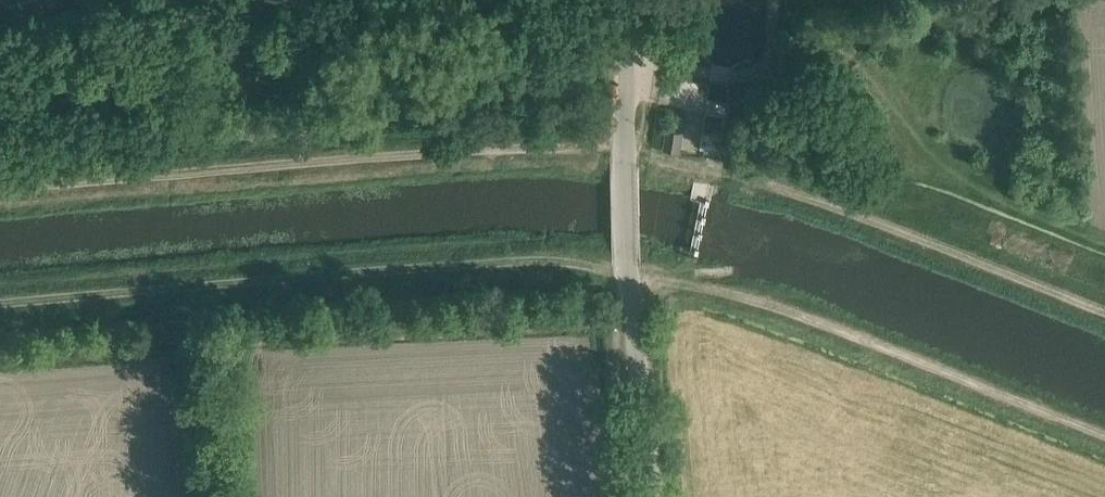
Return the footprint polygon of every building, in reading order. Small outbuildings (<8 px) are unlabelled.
[(665,128),(662,149),(680,151),(683,130),(665,128)] [(722,136),(704,132),(702,142),(720,146),(722,136)]
